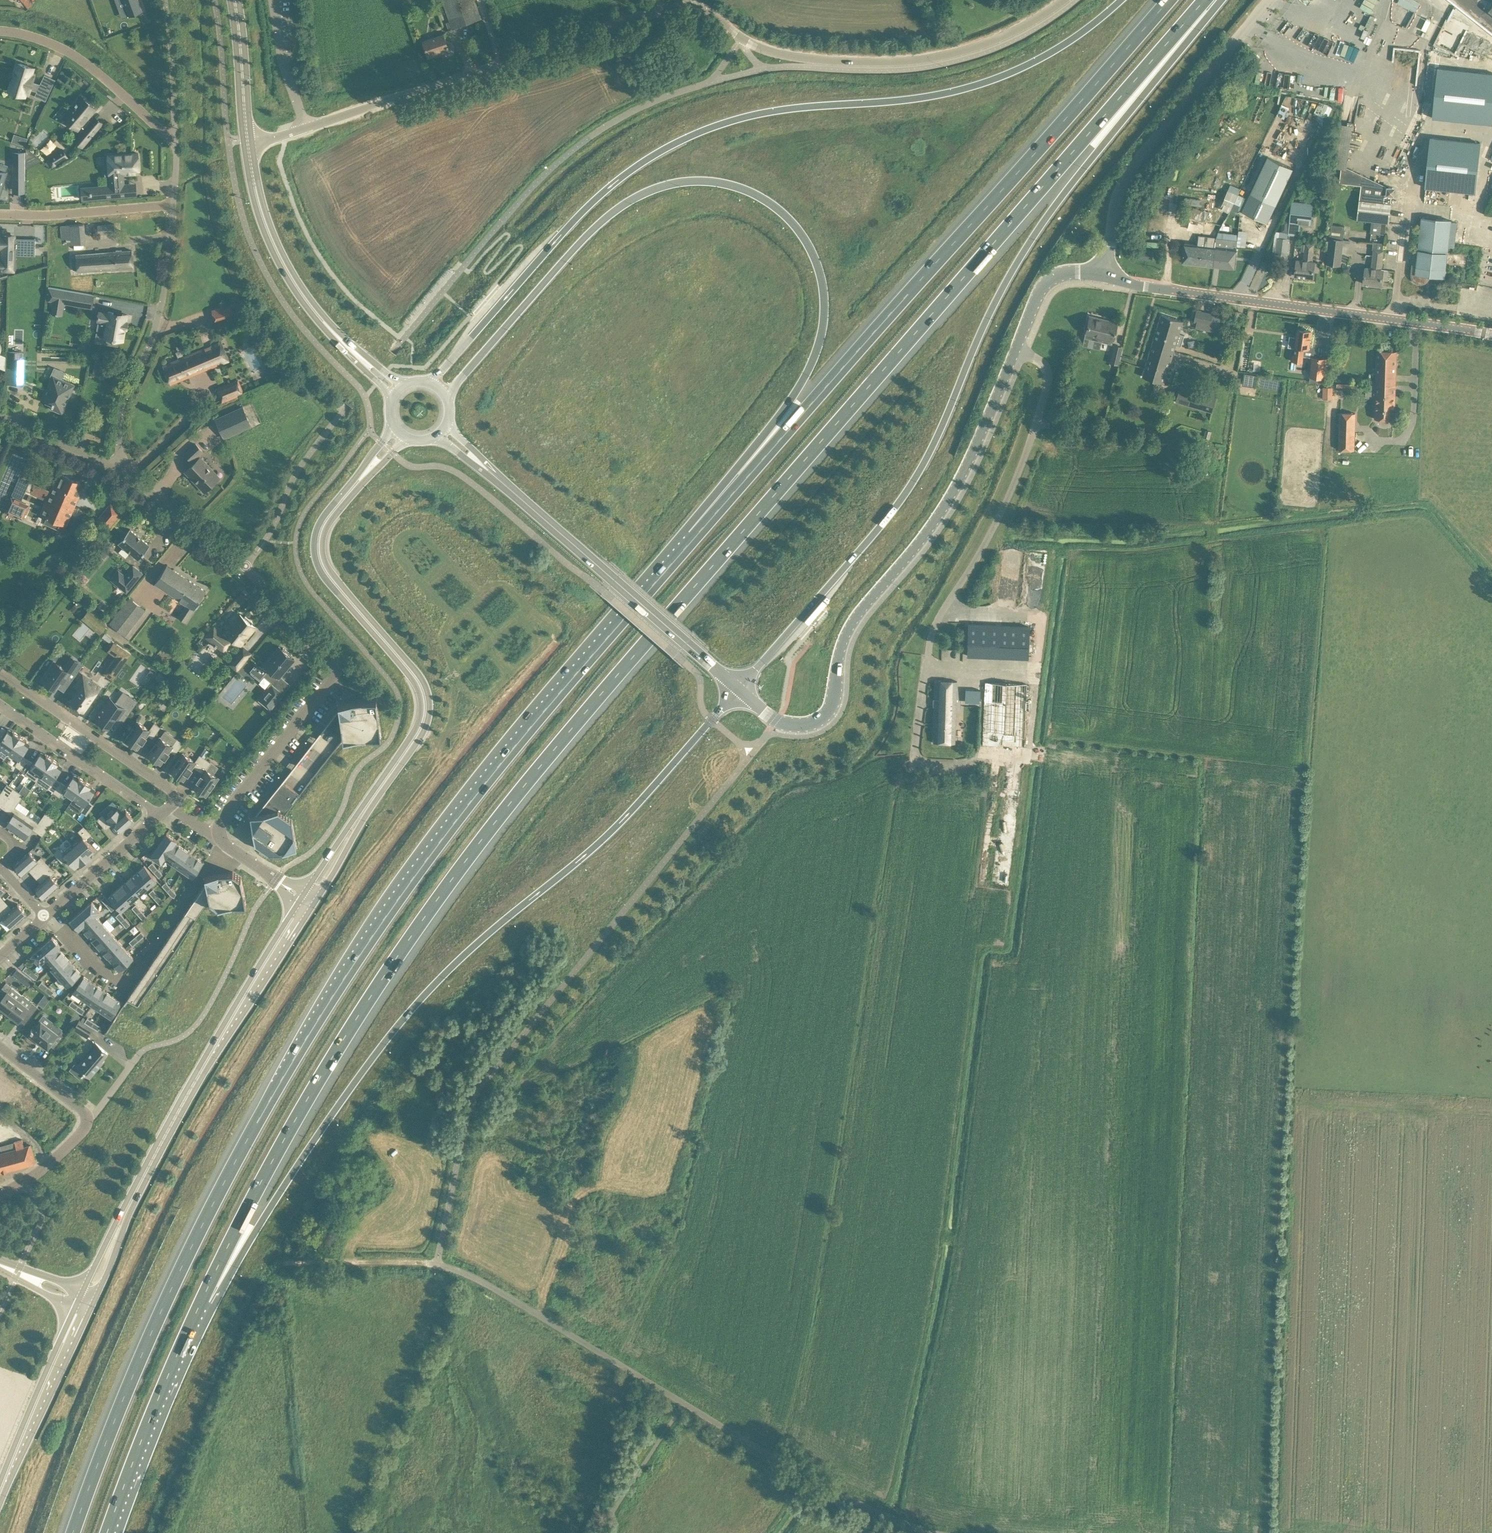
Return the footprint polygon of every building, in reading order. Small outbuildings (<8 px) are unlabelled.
[(129,15),(129,16),(142,11),(138,0),(123,0),(129,15)] [(445,8),(449,18),(450,21),(446,23),(449,29),(453,28),(453,29),(481,19),(477,8),(475,0),(442,0),(445,8)] [(1414,0),(1399,0),(1398,2),(1416,12),(1420,4),(1414,0)] [(432,16),(439,14),(436,6),(428,9),(430,15),(432,16)] [(1427,18),(1422,29),(1426,31),(1431,20),(1427,18)] [(444,34),(423,42),(428,55),(440,51),(441,53),(449,50),(448,47),(449,47),(448,45),(447,45),(446,41),(444,34)] [(1453,52),(1448,62),(1461,68),(1466,58),(1453,52)] [(40,84),(33,81),(35,76),(31,75),(33,67),(18,62),(11,84),(22,88),(21,90),(29,93),(31,89),(37,91),(35,96),(46,101),(51,89),(40,84)] [(1433,118),(1491,124),(1491,74),(1438,68),(1433,118)] [(78,137),(85,143),(91,137),(92,135),(100,126),(93,120),(91,121),(88,118),(96,108),(82,96),(77,102),(75,104),(69,111),(74,114),(73,116),(74,117),(69,122),(78,130),(79,129),(82,132),(78,137)] [(1347,167),(1352,126),(1339,123),(1333,167),(1342,168),(1340,182),(1362,185),(1360,199),(1357,219),(1371,220),(1387,222),(1389,222),(1392,202),(1392,196),(1395,196),(1396,187),(1387,186),(1387,189),(1386,189),(1386,185),(1348,168),(1347,167)] [(15,133),(13,141),(26,145),(29,137),(15,133)] [(1431,137),(1426,187),(1475,192),(1481,143),(1431,137)] [(52,166),(67,157),(63,149),(47,158),(52,166)] [(26,152),(14,152),(14,180),(26,180),(26,152)] [(132,169),(139,169),(138,153),(113,155),(114,166),(105,167),(106,175),(110,175),(110,185),(91,187),(91,191),(90,191),(90,194),(91,194),(92,199),(127,196),(126,184),(124,184),(124,174),(132,173),(132,169)] [(1293,168),(1268,156),(1242,211),(1267,223),(1293,168)] [(8,166),(0,163),(0,189),(8,166)] [(1327,172),(1308,171),(1308,177),(1308,180),(1317,181),(1317,179),(1317,178),(1327,178),(1327,172)] [(1228,190),(1221,208),(1230,212),(1238,194),(1228,190)] [(1187,197),(1186,204),(1202,206),(1202,200),(1187,197)] [(1312,215),(1313,203),(1292,200),(1290,221),(1301,222),(1304,223),(1304,226),(1313,227),(1315,215),(1312,215)] [(1193,209),(1190,217),(1200,220),(1207,222),(1210,212),(1203,210),(1193,207),(1193,209)] [(1414,252),(1412,273),(1412,275),(1412,278),(1414,280),(1415,281),(1418,283),(1420,283),(1422,283),(1425,282),(1423,277),(1427,274),(1430,275),(1445,277),(1448,246),(1454,247),(1457,222),(1451,222),(1451,220),(1422,217),(1419,252),(1414,252)] [(1281,231),(1289,232),(1290,221),(1282,220),(1281,231)] [(114,223),(97,225),(98,234),(115,233),(114,223)] [(1344,240),(1345,226),(1331,224),(1330,238),(1344,240)] [(1287,258),(1288,249),(1290,239),(1288,238),(1288,234),(1289,232),(1281,231),(1280,231),(1279,237),(1278,237),(1275,257),(1287,258)] [(3,248),(3,262),(9,262),(9,270),(2,270),(2,268),(0,268),(0,270),(2,270),(13,270),(16,270),(17,256),(34,256),(34,268),(35,267),(48,264),(48,244),(36,244),(36,238),(35,238),(35,250),(17,250),(17,247),(14,247),(14,238),(14,236),(4,236),(4,237),(0,237),(0,248),(3,248)] [(1183,262),(1213,266),(1216,238),(1199,236),(1198,244),(1185,242),(1183,262)] [(1238,240),(1216,238),(1213,266),(1235,268),(1238,240)] [(1341,266),(1344,240),(1330,238),(1330,240),(1329,248),(1327,264),(1341,266)] [(1314,248),(1314,242),(1305,241),(1305,243),(1302,243),(1302,245),(1301,245),(1300,251),(1305,251),(1304,260),(1297,260),(1296,265),(1295,275),(1313,277),(1314,270),(1319,271),(1320,262),(1315,262),(1312,261),(1314,248)] [(78,271),(124,268),(134,268),(132,250),(123,251),(123,249),(117,250),(117,251),(77,254),(78,271)] [(1382,256),(1383,250),(1374,249),(1374,255),(1372,268),(1366,267),(1365,273),(1364,283),(1382,285),(1383,278),(1387,279),(1388,270),(1384,270),(1381,269),(1382,256)] [(1154,251),(1141,250),(1140,257),(1153,259),(1154,251)] [(64,307),(65,303),(92,307),(94,294),(49,287),(49,286),(49,301),(53,301),(52,304),(64,307)] [(240,302),(212,310),(216,324),(243,316),(240,302)] [(1197,310),(1194,321),(1197,322),(1211,325),(1212,322),(1213,314),(1197,310)] [(98,335),(96,348),(117,351),(119,339),(123,340),(125,328),(127,329),(128,322),(127,321),(128,314),(123,314),(123,313),(114,312),(109,311),(108,313),(99,311),(98,320),(107,322),(105,336),(98,335)] [(1213,314),(1212,322),(1220,323),(1222,312),(1214,311),(1213,314)] [(1159,323),(1152,344),(1175,351),(1177,344),(1181,346),(1185,335),(1180,333),(1181,330),(1184,321),(1162,314),(1159,323)] [(1115,332),(1117,322),(1090,316),(1086,330),(1085,334),(1084,338),(1100,342),(1101,337),(1112,340),(1113,339),(1115,332)] [(1290,336),(1288,347),(1295,348),(1294,354),(1292,354),(1291,360),(1303,362),(1303,356),(1304,348),(1309,348),(1310,346),(1310,341),(1312,331),(1298,329),(1297,337),(1290,336)] [(171,385),(229,360),(220,341),(163,366),(171,385)] [(1152,344),(1142,376),(1165,383),(1175,351),(1152,344)] [(1122,347),(1114,345),(1110,362),(1118,364),(1122,347)] [(268,373),(276,370),(267,349),(259,353),(268,373)] [(1376,384),(1396,385),(1397,351),(1377,350),(1376,384)] [(1311,366),(1310,376),(1324,378),(1325,368),(1327,358),(1314,357),(1313,356),(1313,357),(1311,366)] [(24,358),(20,358),(7,358),(6,383),(23,383),(24,358)] [(103,369),(104,360),(96,359),(96,360),(93,359),(92,363),(95,363),(94,369),(93,373),(100,374),(101,369),(103,369)] [(1256,374),(1244,373),(1242,385),(1254,386),(1256,374)] [(62,413),(75,384),(53,375),(42,400),(52,404),(51,408),(62,413)] [(238,379),(225,384),(216,388),(222,402),(244,393),(238,379)] [(1396,385),(1376,384),(1376,397),(1375,418),(1395,419),(1396,385)] [(1218,396),(1181,386),(1177,401),(1213,412),(1218,396)] [(1333,399),(1333,387),(1323,387),(1323,398),(1333,399)] [(224,439),(228,437),(252,426),(243,406),(215,419),(224,439)] [(1356,413),(1340,412),(1338,450),(1355,450),(1356,413)] [(192,461),(203,451),(196,443),(185,454),(192,461)] [(205,491),(212,484),(220,477),(201,457),(185,471),(205,491)] [(41,514),(47,517),(44,523),(58,528),(60,523),(66,525),(79,496),(78,495),(83,483),(63,474),(58,486),(54,484),(41,514)] [(30,482),(30,481),(20,477),(5,511),(24,520),(30,505),(21,501),(22,499),(26,489),(30,482)] [(108,528),(115,520),(122,512),(111,503),(104,511),(97,519),(108,528)] [(141,556),(150,545),(130,529),(119,542),(132,554),(139,559),(141,556)] [(112,543),(105,537),(94,550),(101,556),(112,543)] [(127,593),(144,573),(133,564),(116,584),(127,593)] [(167,565),(155,583),(187,604),(178,617),(186,622),(206,591),(167,565)] [(109,624),(125,636),(145,610),(129,597),(109,624)] [(214,627),(207,636),(216,644),(214,645),(216,647),(217,645),(224,650),(233,639),(240,645),(253,630),(255,627),(256,626),(255,626),(253,624),(252,623),(253,621),(246,615),(244,617),(240,613),(223,634),(214,627)] [(1029,627),(969,624),(967,655),(1028,658),(1029,627)] [(118,672),(131,653),(122,646),(109,666),(118,672)] [(283,647),(282,648),(279,646),(264,664),(260,660),(251,671),(252,672),(251,673),(260,681),(264,676),(269,671),(278,679),(295,659),(292,656),(293,655),(283,647)] [(243,647),(234,659),(242,664),(251,653),(243,647)] [(942,649),(942,658),(951,658),(951,649),(942,649)] [(54,660),(41,679),(55,689),(57,686),(61,680),(68,685),(79,669),(68,661),(64,667),(54,660)] [(238,681),(245,687),(251,679),(244,673),(238,681)] [(80,689),(72,701),(83,709),(100,686),(83,674),(75,686),(80,689)] [(933,742),(955,743),(957,681),(935,680),(933,742)] [(983,746),(993,746),(1015,747),(1025,747),(1027,684),(985,682),(983,746)] [(967,683),(967,702),(981,702),(981,683),(967,683)] [(283,693),(273,685),(272,684),(269,688),(259,699),(270,709),(283,693)] [(110,697),(96,718),(101,722),(105,725),(106,725),(109,727),(110,724),(115,717),(123,723),(138,701),(134,697),(134,698),(129,695),(126,699),(121,705),(116,701),(110,697)] [(343,741),(381,736),(376,699),(350,702),(338,703),(339,709),(325,726),(343,741)] [(131,743),(130,745),(136,750),(138,747),(142,741),(146,736),(146,735),(147,734),(153,738),(160,726),(154,722),(149,729),(138,721),(133,727),(125,738),(131,743)] [(8,752),(20,735),(13,730),(12,731),(8,728),(1,739),(0,739),(0,755),(4,758),(8,752)] [(8,752),(18,760),(15,764),(21,768),(28,758),(22,754),(30,743),(26,741),(27,740),(20,735),(8,752)] [(152,748),(148,754),(160,763),(164,757),(165,757),(169,752),(169,751),(170,750),(175,753),(183,742),(177,738),(172,745),(160,737),(156,742),(152,748)] [(205,758),(210,751),(206,748),(201,755),(205,758)] [(28,758),(21,768),(26,772),(25,772),(37,780),(52,758),(45,753),(45,754),(41,751),(33,762),(28,758)] [(193,766),(198,769),(205,758),(201,755),(200,754),(195,761),(183,753),(179,758),(175,764),(171,770),(183,779),(187,773),(188,773),(192,768),(191,767),(193,766)] [(48,788),(53,791),(61,781),(55,777),(63,766),(59,764),(59,763),(52,758),(37,780),(48,788)] [(211,762),(205,758),(198,769),(203,773),(202,774),(201,774),(197,780),(198,780),(193,786),(206,795),(210,788),(210,789),(214,783),(218,777),(206,769),(211,762)] [(61,781),(53,791),(59,795),(63,790),(73,798),(85,781),(78,776),(78,777),(74,774),(66,785),(61,781)] [(92,786),(85,781),(73,798),(84,805),(80,810),(86,814),(93,804),(88,800),(96,789),(92,786)] [(269,853),(297,848),(292,820),(285,815),(301,795),(282,781),(256,814),(250,815),(255,843),(269,853)] [(2,807),(15,789),(7,783),(0,793),(0,805),(2,807)] [(5,824),(15,831),(27,814),(15,806),(23,795),(15,789),(2,807),(12,814),(5,824)] [(103,814),(97,819),(106,829),(114,821),(121,828),(133,818),(126,810),(123,812),(118,806),(106,817),(103,814)] [(27,814),(15,831),(25,838),(32,827),(42,835),(55,817),(46,811),(38,822),(27,814)] [(82,835),(72,844),(86,859),(93,854),(92,853),(95,850),(86,840),(92,835),(83,826),(78,831),(82,835)] [(167,832),(159,844),(169,851),(175,842),(177,839),(167,832)] [(164,857),(174,864),(184,848),(175,842),(169,851),(164,857)] [(80,865),(86,859),(72,844),(63,852),(59,848),(53,853),(62,862),(67,857),(76,867),(79,864),(80,865)] [(161,862),(164,857),(169,851),(159,844),(151,855),(161,862)] [(174,864),(183,870),(194,855),(184,848),(174,864)] [(31,867),(37,874),(48,864),(41,857),(37,860),(29,851),(14,865),(23,875),(31,867)] [(194,855),(183,870),(192,877),(203,862),(194,855)] [(154,871),(157,868),(152,862),(148,865),(154,871)] [(55,872),(48,864),(37,874),(44,881),(35,888),(44,898),(59,884),(51,875),(55,872)] [(144,865),(135,873),(147,887),(157,879),(144,865)] [(159,877),(163,874),(157,868),(154,871),(159,877)] [(246,905),(241,877),(233,871),(205,876),(206,882),(185,912),(196,919),(197,919),(198,917),(209,900),(210,904),(218,910),(246,905)] [(135,873),(127,880),(139,895),(147,887),(135,873)] [(127,880),(118,888),(130,902),(139,895),(127,880)] [(171,888),(165,882),(162,885),(167,891),(171,888)] [(130,902),(118,888),(109,896),(121,910),(130,902)] [(174,897),(176,893),(171,888),(167,891),(170,894),(170,895),(174,897)] [(154,898),(158,895),(153,889),(149,892),(154,898)] [(106,904),(110,901),(105,895),(101,899),(106,904)] [(159,904),(163,901),(158,895),(154,898),(159,904)] [(91,901),(81,910),(89,919),(95,914),(100,910),(91,901)] [(112,910),(115,907),(110,901),(106,904),(112,910)] [(3,904),(0,907),(0,921),(3,918),(12,927),(27,913),(18,903),(9,911),(3,904)] [(141,910),(135,904),(132,907),(137,913),(141,910)] [(79,929),(81,927),(89,919),(81,910),(71,919),(79,929)] [(146,916),(141,910),(137,913),(142,919),(146,916)] [(121,921),(125,918),(119,912),(116,915),(121,921)] [(185,912),(176,926),(187,934),(196,919),(185,912)] [(81,927),(88,935),(103,923),(95,914),(89,919),(81,927)] [(126,927),(130,924),(125,918),(121,921),(126,927)] [(88,935),(96,944),(110,931),(103,923),(88,935)] [(187,934),(176,926),(166,941),(177,948),(187,934)] [(96,944),(103,952),(118,940),(110,931),(96,944)] [(135,936),(138,940),(144,935),(141,931),(135,936)] [(58,947),(60,945),(52,936),(41,945),(50,954),(58,947)] [(129,941),(132,945),(138,940),(135,936),(129,941)] [(103,952),(111,961),(125,948),(118,940),(103,952)] [(166,941),(157,955),(167,962),(177,948),(166,941)] [(44,960),(50,954),(41,945),(31,954),(39,964),(44,960)] [(51,968),(65,955),(58,947),(50,954),(44,960),(51,968)] [(125,948),(111,961),(119,970),(133,957),(125,948)] [(59,976),(73,964),(65,955),(51,968),(59,976)] [(157,955),(147,970),(158,977),(167,962),(157,955)] [(66,985),(81,973),(73,964),(59,976),(66,985)] [(29,974),(32,970),(26,965),(23,969),(29,974)] [(38,975),(32,970),(29,974),(35,979),(38,975)] [(158,977),(147,970),(137,984),(148,991),(158,977)] [(73,991),(82,997),(93,982),(84,976),(83,975),(73,991)] [(32,981),(33,981),(28,978),(23,984),(28,987),(32,981)] [(45,990),(48,986),(42,981),(38,985),(45,990)] [(0,990),(0,998),(2,999),(0,1001),(0,1006),(8,1012),(22,994),(6,982),(0,990)] [(82,997),(92,1004),(103,989),(93,982),(82,997)] [(148,991),(137,984),(127,999),(138,1006),(148,991)] [(51,995),(54,991),(48,986),(45,990),(51,995)] [(92,1004),(101,1011),(112,995),(103,989),(92,1004)] [(44,1007),(51,997),(46,993),(39,1002),(44,1007)] [(28,1019),(38,1007),(22,994),(8,1012),(19,1021),(23,1015),(28,1019)] [(112,995),(101,1011),(111,1018),(122,1002),(121,1002),(112,995)] [(75,1009),(78,1005),(72,1000),(69,1004),(75,1009)] [(82,1013),(84,1009),(78,1005),(75,1009),(82,1013)] [(91,1026),(94,1022),(87,1018),(84,1022),(91,1026)] [(91,1026),(84,1022),(80,1019),(74,1029),(87,1037),(93,1027),(91,1026)] [(28,1034),(38,1041),(38,1040),(48,1047),(51,1043),(56,1048),(67,1034),(57,1027),(58,1026),(51,1020),(47,1025),(41,1020),(37,1026),(36,1025),(33,1029),(32,1029),(31,1030),(28,1034)] [(93,1027),(98,1030),(100,1026),(94,1022),(91,1026),(93,1027)] [(87,1050),(83,1055),(86,1058),(78,1066),(90,1076),(102,1062),(101,1060),(107,1052),(94,1041),(87,1050)] [(15,1096),(23,1082),(1,1068),(0,1070),(0,1087),(15,1096)] [(24,1146),(22,1139),(15,1141),(14,1141),(14,1142),(16,1148),(1,1153),(0,1153),(0,1172),(35,1162),(31,1145),(24,1146)]
